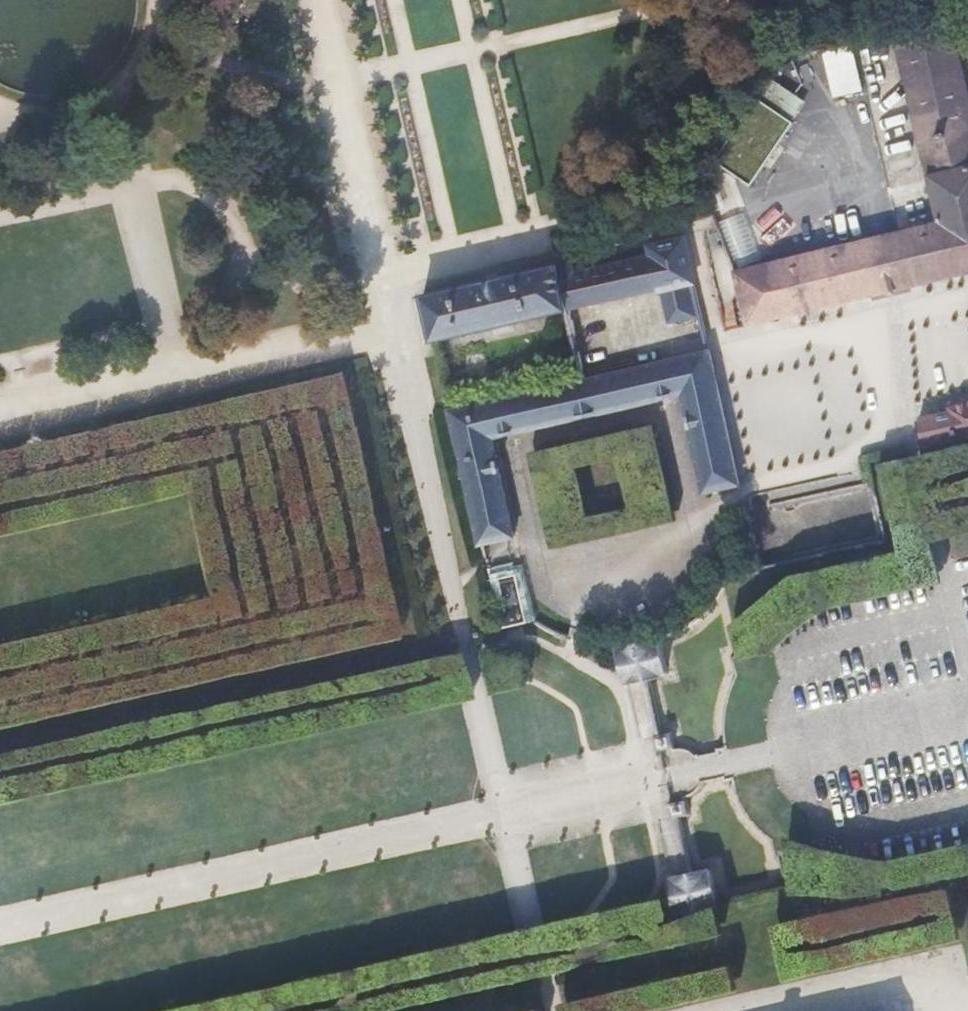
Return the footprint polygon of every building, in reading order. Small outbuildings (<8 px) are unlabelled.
[(734,271),(747,328),(967,275),(967,89),(950,14),(895,28),(940,221),(871,238),(868,227),(850,231),(852,242),(734,271)] [(856,41),(826,47),(836,95),(866,88),(856,41)] [(756,100),(716,163),(751,185),(791,122),(756,100)] [(706,346),(707,352),(711,350),(708,334),(716,333),(711,312),(703,314),(696,283),(721,277),(716,256),(691,262),(685,238),(650,246),(652,257),(560,278),(558,267),(557,263),(424,294),(434,340),(659,287),(668,326),(699,319),(706,346)] [(449,410),(479,544),(515,535),(493,436),(683,393),(706,492),(741,484),(711,350),(707,352),(449,410)] [(918,432),(922,451),(967,440),(967,404),(951,408),(949,413),(920,419),(922,431),(918,432)] [(901,446),(885,450),(887,460),(905,455),(904,451),(902,451),(901,446)] [(531,624),(518,563),(487,570),(500,631),(531,624)] [(658,640),(619,648),(627,681),(646,677),(666,672),(658,640)] [(690,874),(672,878),(680,912),(717,903),(717,901),(710,870),(690,874)]
